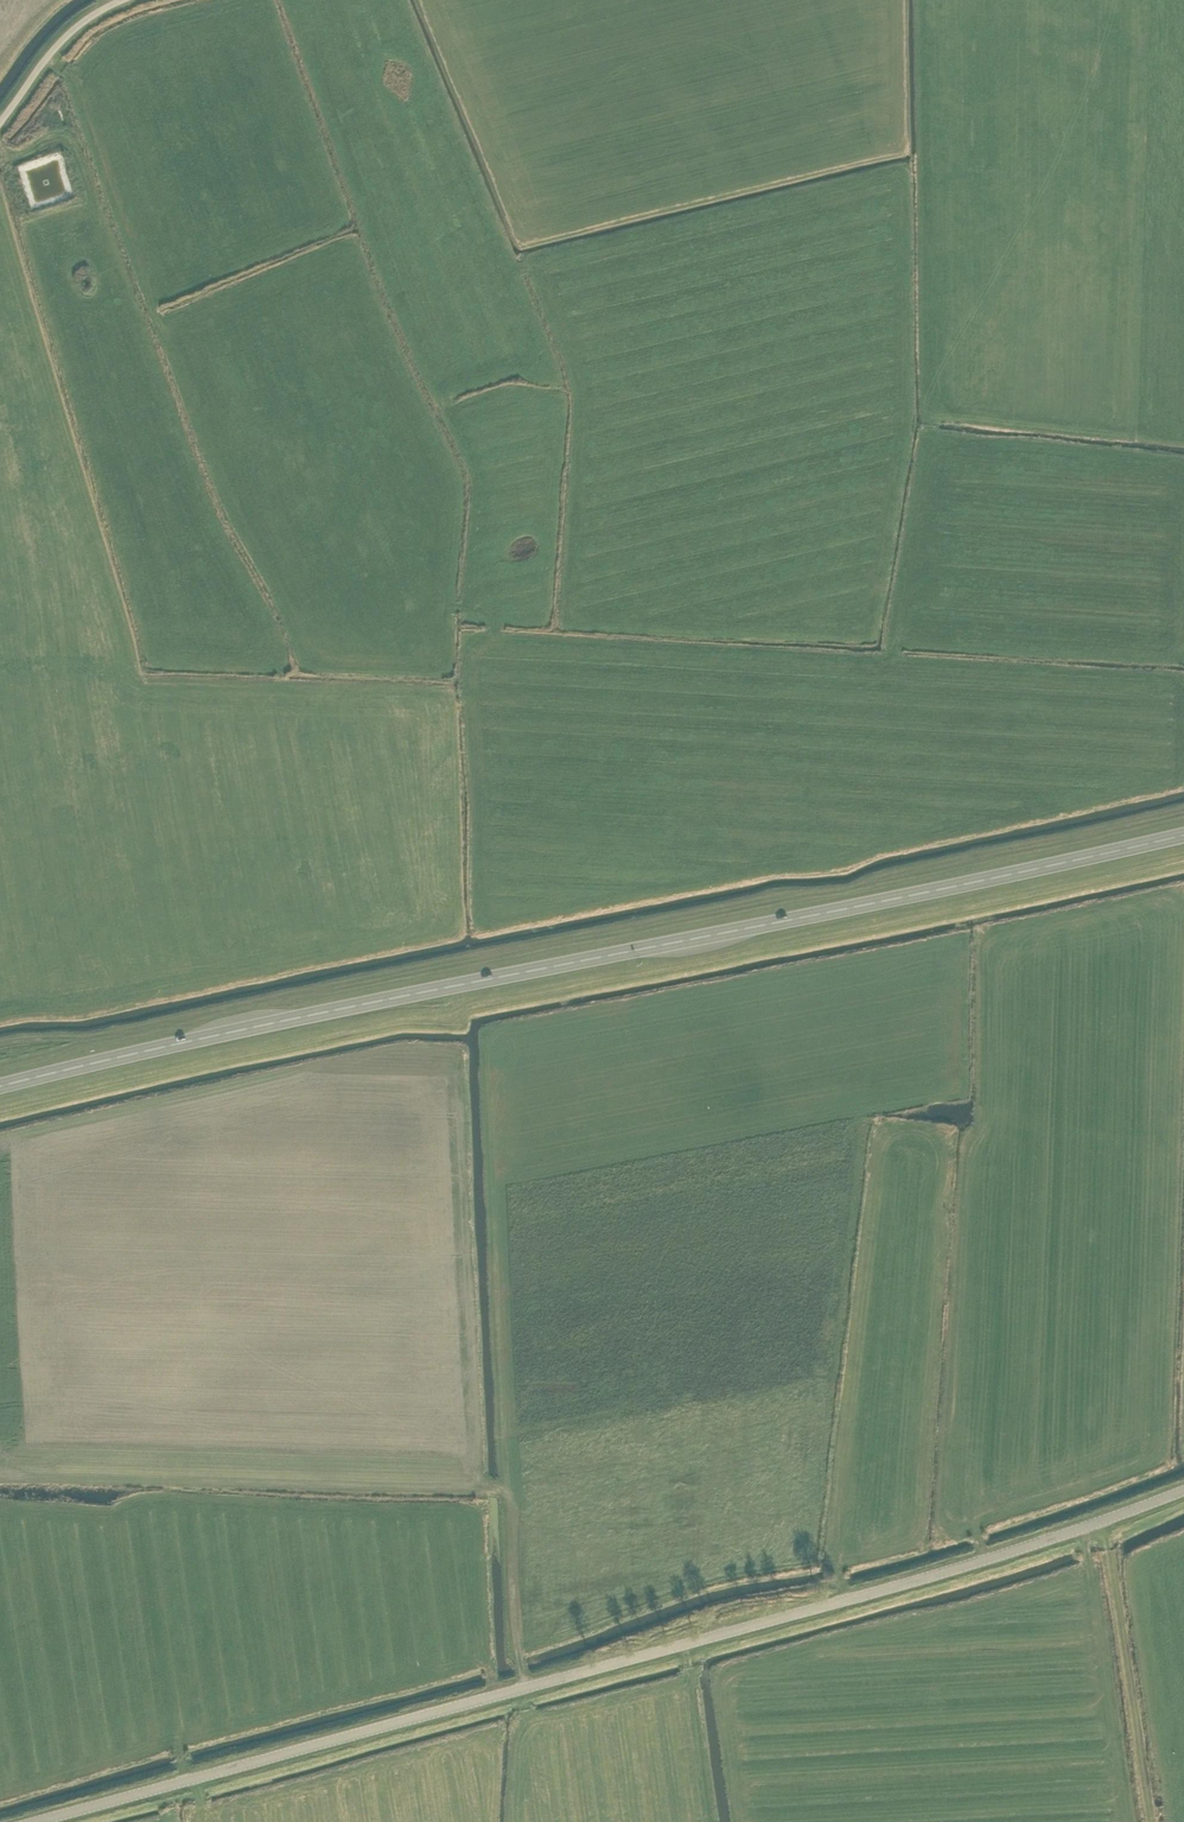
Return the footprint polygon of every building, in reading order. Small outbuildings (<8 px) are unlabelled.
[(65,152),(20,165),(29,198),(29,174),(39,174),(43,173),(43,185),(49,185),(51,192),(31,198),(54,198),(52,194),(56,193),(56,183),(60,181),(60,180),(60,172),(53,172),(52,167),(64,167),(66,174),(70,173),(70,170),(65,152)]
